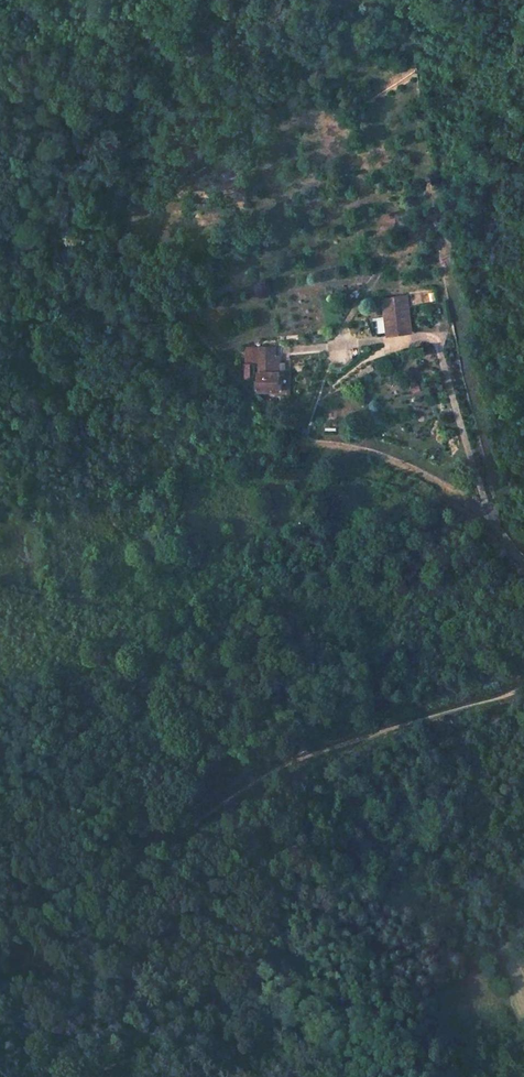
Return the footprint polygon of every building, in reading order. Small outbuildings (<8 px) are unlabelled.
[(383,316),(373,318),(374,335),(386,332),(387,336),(415,333),(408,294),(380,298),(383,316)] [(267,373),(265,346),(247,348),(248,364),(253,364),(254,372),(252,372),(254,393),(277,391),(276,372),(267,373)]
